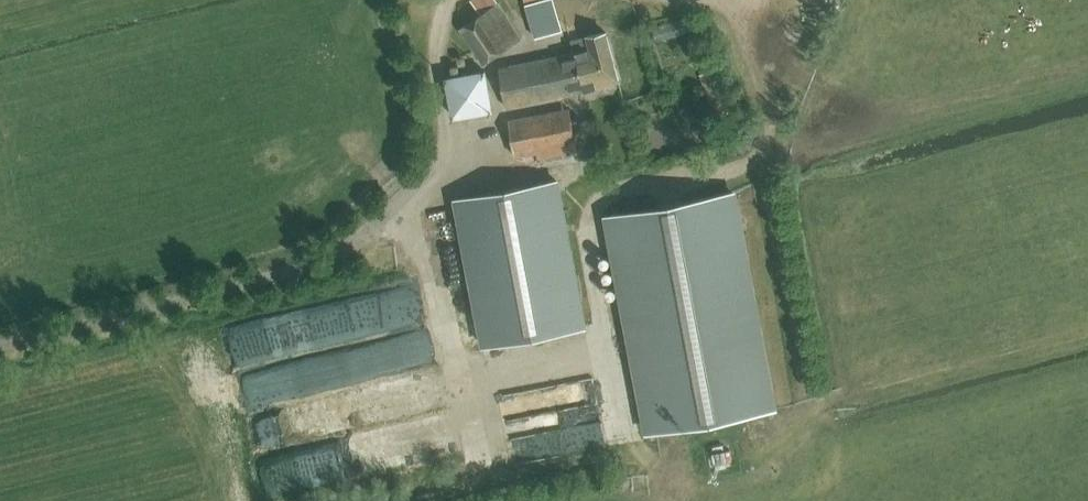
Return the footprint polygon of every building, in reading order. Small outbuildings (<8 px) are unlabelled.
[(497,3),(495,0),(471,0),(481,14),(459,30),(485,65),(523,38),(497,3)] [(526,4),(536,38),(563,29),(554,0),(540,0),(526,4)] [(696,30),(691,16),(653,28),(657,42),(696,30)] [(507,108),(583,90),(587,90),(587,89),(590,89),(591,91),(603,89),(602,86),(623,81),(607,31),(572,39),(574,52),(500,69),(507,108)] [(486,71),(447,78),(454,116),(493,109),(486,71)] [(570,108),(509,119),(515,155),(537,150),(538,157),(543,156),(577,150),(578,149),(570,108)] [(567,176),(584,173),(583,164),(566,166),(567,176)] [(557,181),(456,200),(484,346),(585,327),(557,181)] [(573,200),(570,182),(561,184),(564,202),(573,200)] [(773,409),(733,193),(608,216),(649,432),(773,409)] [(307,345),(425,319),(418,287),(300,313),(307,345)] [(597,377),(502,390),(506,416),(535,412),(538,429),(512,433),(516,460),(568,452),(566,439),(579,437),(575,405),(600,402),(597,377)]
